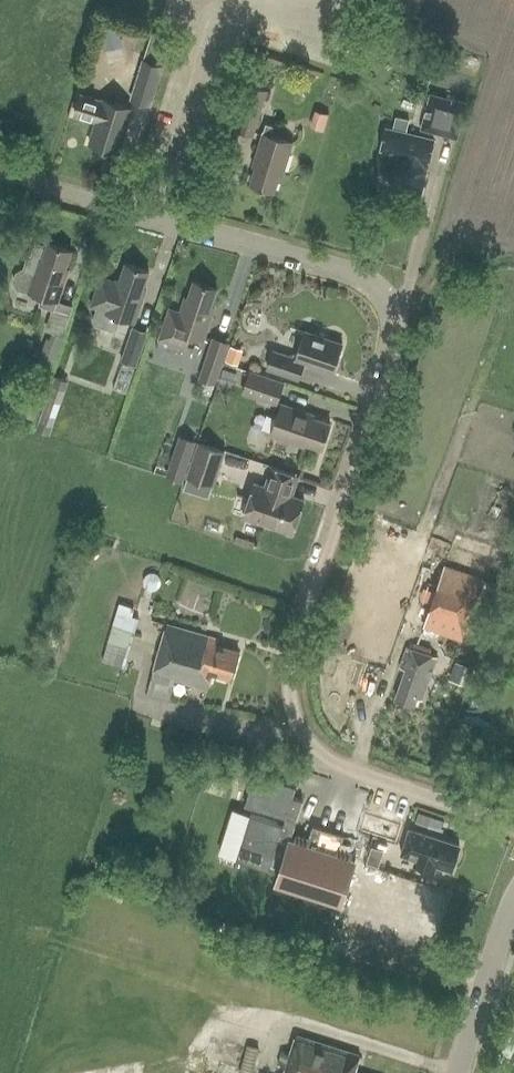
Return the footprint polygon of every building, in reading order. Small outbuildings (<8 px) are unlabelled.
[(144,59),(132,97),(151,103),(164,65),(160,64),(169,38),(153,33),(145,59),(144,59)] [(252,85),(238,130),(254,135),(268,90),(252,85)] [(103,99),(82,92),(75,113),(96,120),(90,142),(119,151),(133,107),(103,98),(103,99)] [(458,140),(468,104),(433,94),(422,131),(458,140)] [(256,165),(251,182),(275,190),(280,172),(283,173),(293,141),(272,135),(275,126),(266,123),(263,132),(253,164),(256,165)] [(421,193),(433,146),(435,137),(389,126),(381,158),(397,162),(392,186),(421,193)] [(47,246),(36,242),(32,255),(29,254),(24,267),(17,272),(15,280),(20,287),(43,295),(39,304),(54,309),(47,330),(49,331),(21,413),(34,418),(73,306),(58,300),(69,268),(66,267),(72,250),(48,242),(47,246)] [(143,288),(149,270),(126,262),(120,280),(101,273),(91,305),(98,307),(94,320),(97,324),(114,330),(118,328),(122,316),(136,321),(146,289),(143,288)] [(212,305),(218,288),(196,281),(190,298),(187,297),(182,310),(169,306),(158,339),(187,348),(189,344),(195,346),(198,336),(205,338),(215,306),(212,305)] [(137,365),(149,331),(134,325),(121,359),(137,365)] [(334,370),(343,343),(305,330),(296,357),(274,349),(268,367),(299,378),(305,361),(334,370)] [(218,383),(231,342),(212,336),(199,377),(218,383)] [(277,404),(285,382),(251,369),(243,391),(277,404)] [(51,435),(70,381),(55,376),(36,430),(51,435)] [(322,447),(331,422),(313,416),(314,413),(282,402),(272,434),(304,445),(305,442),(322,447)] [(182,479),(192,450),(195,440),(181,435),(170,468),(158,463),(155,470),(182,479)] [(213,484),(225,450),(199,442),(188,475),(213,484)] [(292,494),(299,476),(271,465),(264,485),(255,482),(244,515),(293,532),(305,498),(292,494)] [(424,626),(463,640),(484,579),(445,566),(424,626)] [(189,577),(181,604),(209,612),(217,585),(189,577)] [(109,659),(130,665),(146,605),(126,599),(109,659)] [(231,679),(239,650),(217,644),(219,637),(168,623),(148,693),(170,699),(176,679),(209,689),(213,674),(231,679)] [(429,653),(431,648),(416,643),(415,648),(408,646),(401,667),(406,669),(396,697),(415,704),(417,698),(422,699),(437,656),(429,653)] [(468,686),(474,667),(456,661),(449,679),(468,686)] [(293,831),(303,800),(293,797),(296,786),(255,773),(245,804),(287,818),(284,824),(251,814),(237,859),(270,869),(272,864),(281,867),(277,881),(342,902),(355,859),(351,857),(352,851),(339,847),(343,836),(312,826),(309,836),(293,831)] [(210,809),(205,823),(232,831),(237,817),(210,809)] [(361,830),(397,842),(403,824),(367,812),(361,830)] [(452,869),(460,843),(410,827),(402,853),(417,858),(416,861),(437,868),(438,864),(452,869)] [(354,1072),(360,1054),(295,1033),(282,1072),(355,1072),(354,1072)]
